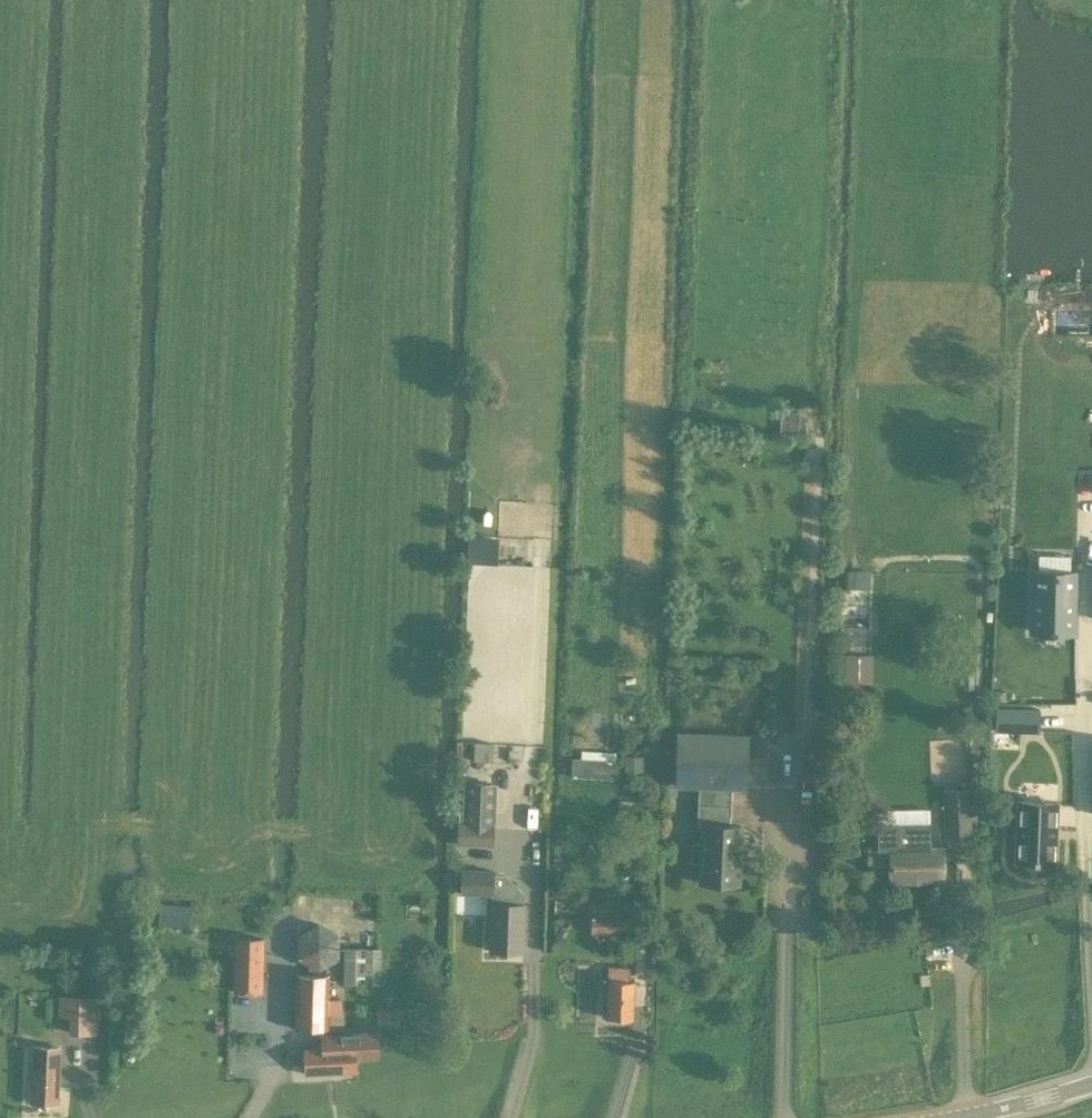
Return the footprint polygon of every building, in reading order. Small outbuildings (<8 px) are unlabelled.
[(1031,631),(1072,632),(1073,574),(1033,573),(1031,631)] [(675,730),(673,784),(698,785),(696,825),(701,825),(700,843),(691,843),(690,861),(699,862),(698,881),(738,883),(740,844),(743,841),(743,834),(740,830),(741,825),(729,824),(731,786),(747,786),(748,733),(675,730)] [(492,761),(493,743),(475,742),(474,760),(492,761)] [(572,757),(571,776),(618,780),(619,760),(572,757)] [(467,783),(465,809),(492,811),(494,785),(467,783)] [(972,839),(970,788),(942,789),(945,841),(972,839)] [(1015,799),(1014,861),(1055,862),(1058,800),(1015,799)] [(889,882),(943,880),(943,847),(930,847),(929,822),(897,824),(877,824),(877,851),(888,850),(889,882)] [(489,951),(523,952),(525,905),(523,905),(524,893),(505,875),(494,874),(494,869),(460,868),(459,893),(491,895),(489,951)] [(590,932),(622,931),(622,913),(590,914),(590,932)] [(297,933),(297,958),(318,970),(339,958),(338,934),(318,922),(297,933)] [(235,937),(233,991),(262,992),(263,938),(235,937)] [(378,984),(379,949),(344,948),(343,983),(378,984)] [(606,1016),(632,1018),(633,980),(628,980),(628,968),(608,967),(606,1016)] [(339,1014),(339,1000),(328,999),(329,974),(295,973),(294,1028),(327,1029),(327,1014),(339,1014)] [(83,1032),(84,996),(69,996),(69,1032),(83,1032)] [(304,1065),(305,1074),(305,1075),(356,1071),(355,1059),(377,1057),(375,1031),(320,1035),(321,1048),(290,1049),(291,1065),(304,1065)] [(57,1103),(60,1048),(34,1047),(31,1102),(57,1103)]
